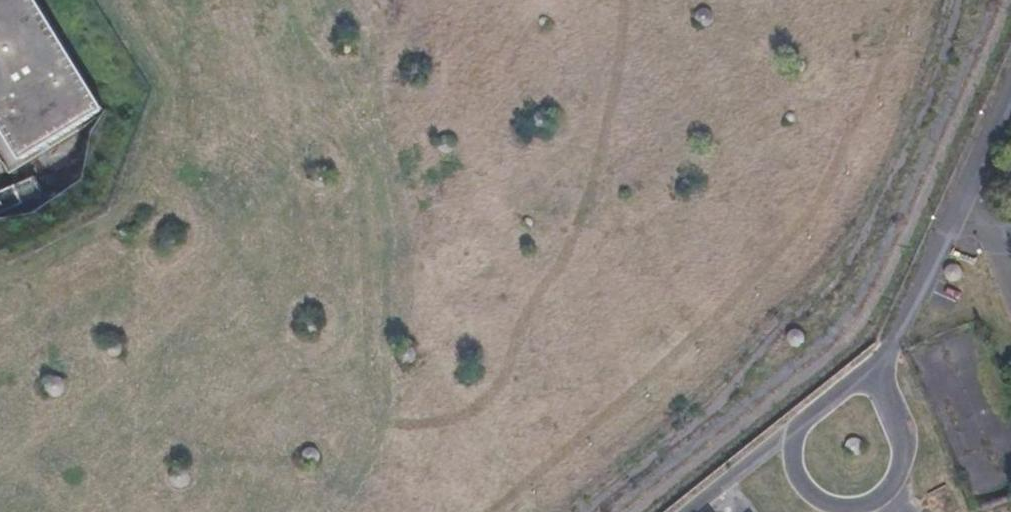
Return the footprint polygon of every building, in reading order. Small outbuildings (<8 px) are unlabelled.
[(6,164),(98,108),(32,0),(0,0),(0,153),(6,164)] [(706,8),(704,8),(702,8),(699,9),(698,10),(696,12),(695,14),(695,16),(695,18),(696,21),(697,23),(698,24),(700,25),(703,26),(705,26),(707,25),(709,24),(711,23),(712,21),(713,19),(713,16),(713,14),(712,12),(710,10),(708,9),(706,8)] [(545,16),(544,16),(543,16),(542,17),(541,17),(540,18),(539,19),(539,20),(539,22),(540,23),(540,24),(541,24),(542,25),(543,25),(544,25),(545,25),(546,24),(547,24),(548,23),(548,22),(548,21),(548,19),(548,18),(547,18),(546,17),(545,16)] [(348,41),(347,41),(346,41),(344,42),(343,43),(342,44),(341,45),(341,46),(341,48),(342,49),(342,50),(344,51),(345,52),(346,53),(348,53),(349,52),(350,51),(351,51),(352,49),(353,48),(353,46),(352,45),(352,44),(351,43),(350,42),(348,41)] [(799,56),(797,56),(795,56),(793,57),(791,58),(790,60),(789,62),(788,64),(788,66),(789,68),(790,70),(792,72),(794,73),(796,73),(798,73),(800,73),(802,72),(804,70),(805,68),(805,66),(806,64),(805,62),(804,60),(803,58),(801,57),(799,56)] [(794,113),(790,112),(787,113),(785,116),(786,120),(789,122),(792,122),(795,120),(795,116),(794,113)] [(450,134),(447,133),(445,134),(442,135),(441,136),(439,138),(438,140),(438,142),(438,145),(438,147),(440,149),(441,151),(443,152),(446,153),(448,153),(450,152),(453,151),(454,149),(456,147),(456,145),(457,143),(456,140),(455,138),(454,136),(452,135),(450,134)] [(686,178),(684,178),(683,178),(682,179),(681,179),(680,180),(679,182),(679,183),(679,184),(679,186),(680,187),(681,188),(682,188),(684,189),(685,189),(686,188),(688,188),(689,187),(689,186),(690,184),(690,183),(690,182),(689,180),(688,179),(687,179),(686,178)] [(529,218),(528,218),(527,218),(526,219),(525,219),(524,220),(523,222),(523,223),(523,224),(523,225),(524,227),(525,227),(526,228),(527,228),(529,228),(530,228),(531,228),(532,227),(533,225),(533,224),(533,223),(533,222),(533,221),(532,220),(531,219),(529,218)] [(956,264),(954,263),(951,264),(949,265),(947,266),(946,267),(945,270),(945,272),(945,274),(945,276),(947,278),(948,280),(950,281),(952,281),(955,281),(957,281),(959,280),(960,278),(962,276),(962,274),(962,272),(962,270),(961,268),(960,266),(958,265),(956,264)] [(799,330),(797,330),(795,330),(793,331),(791,332),(790,334),(789,336),(788,338),(788,340),(789,342),(790,344),(792,346),(794,347),(796,347),(798,347),(800,347),(802,346),(804,344),(805,342),(806,340),(806,338),(806,336),(805,334),(803,332),(801,331),(799,330)] [(411,345),(408,344),(404,345),(402,347),(399,349),(398,353),(399,356),(400,359),(403,361),(406,363),(409,363),(412,362),(415,359),(417,356),(417,353),(416,350),(414,347),(411,345)] [(59,377),(56,376),(53,377),(51,378),(49,379),(47,381),(46,383),(46,386),(46,389),(47,391),(48,393),(50,395),(52,396),(55,397),(57,397),(60,396),(62,395),(64,393),(65,391),(66,389),(66,386),(66,384),(65,381),(63,379),(61,378),(59,377)] [(861,439),(855,437),(849,439),(846,444),(847,451),(852,455),(858,455),(863,451),(864,445),(861,439)] [(313,448),(311,447),(309,447),(306,448),(305,450),(303,451),(302,453),(302,455),(302,458),(303,460),(304,462),(305,463),(307,464),(309,465),(312,465),(314,464),(316,463),(317,462),(319,460),(319,458),(319,456),(319,453),(318,451),(317,450),(315,448),(313,448)] [(183,467),(180,467),(178,467),(175,468),(173,470),(171,472),(170,474),(170,477),(170,480),(171,482),(172,484),(174,486),(176,488),(179,488),(182,488),(184,488),(187,486),(189,484),(190,482),(191,480),(191,477),(191,474),(189,472),(188,470),(186,468),(183,467)]
